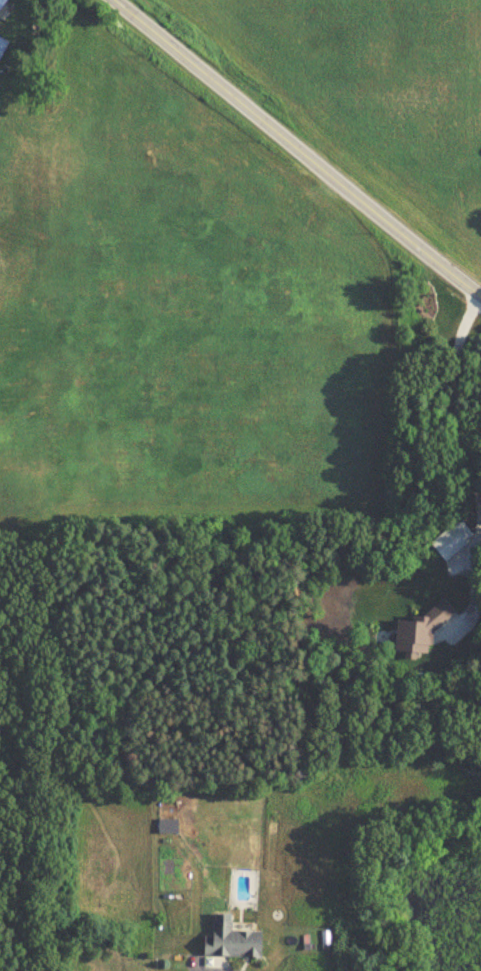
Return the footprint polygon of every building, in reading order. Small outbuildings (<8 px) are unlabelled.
[(439,604),(437,604),(437,608),(426,607),(425,620),(396,617),(392,652),(434,656),(439,604)] [(259,959),(260,932),(230,931),(231,916),(212,915),(211,936),(202,935),(202,957),(259,959)]
